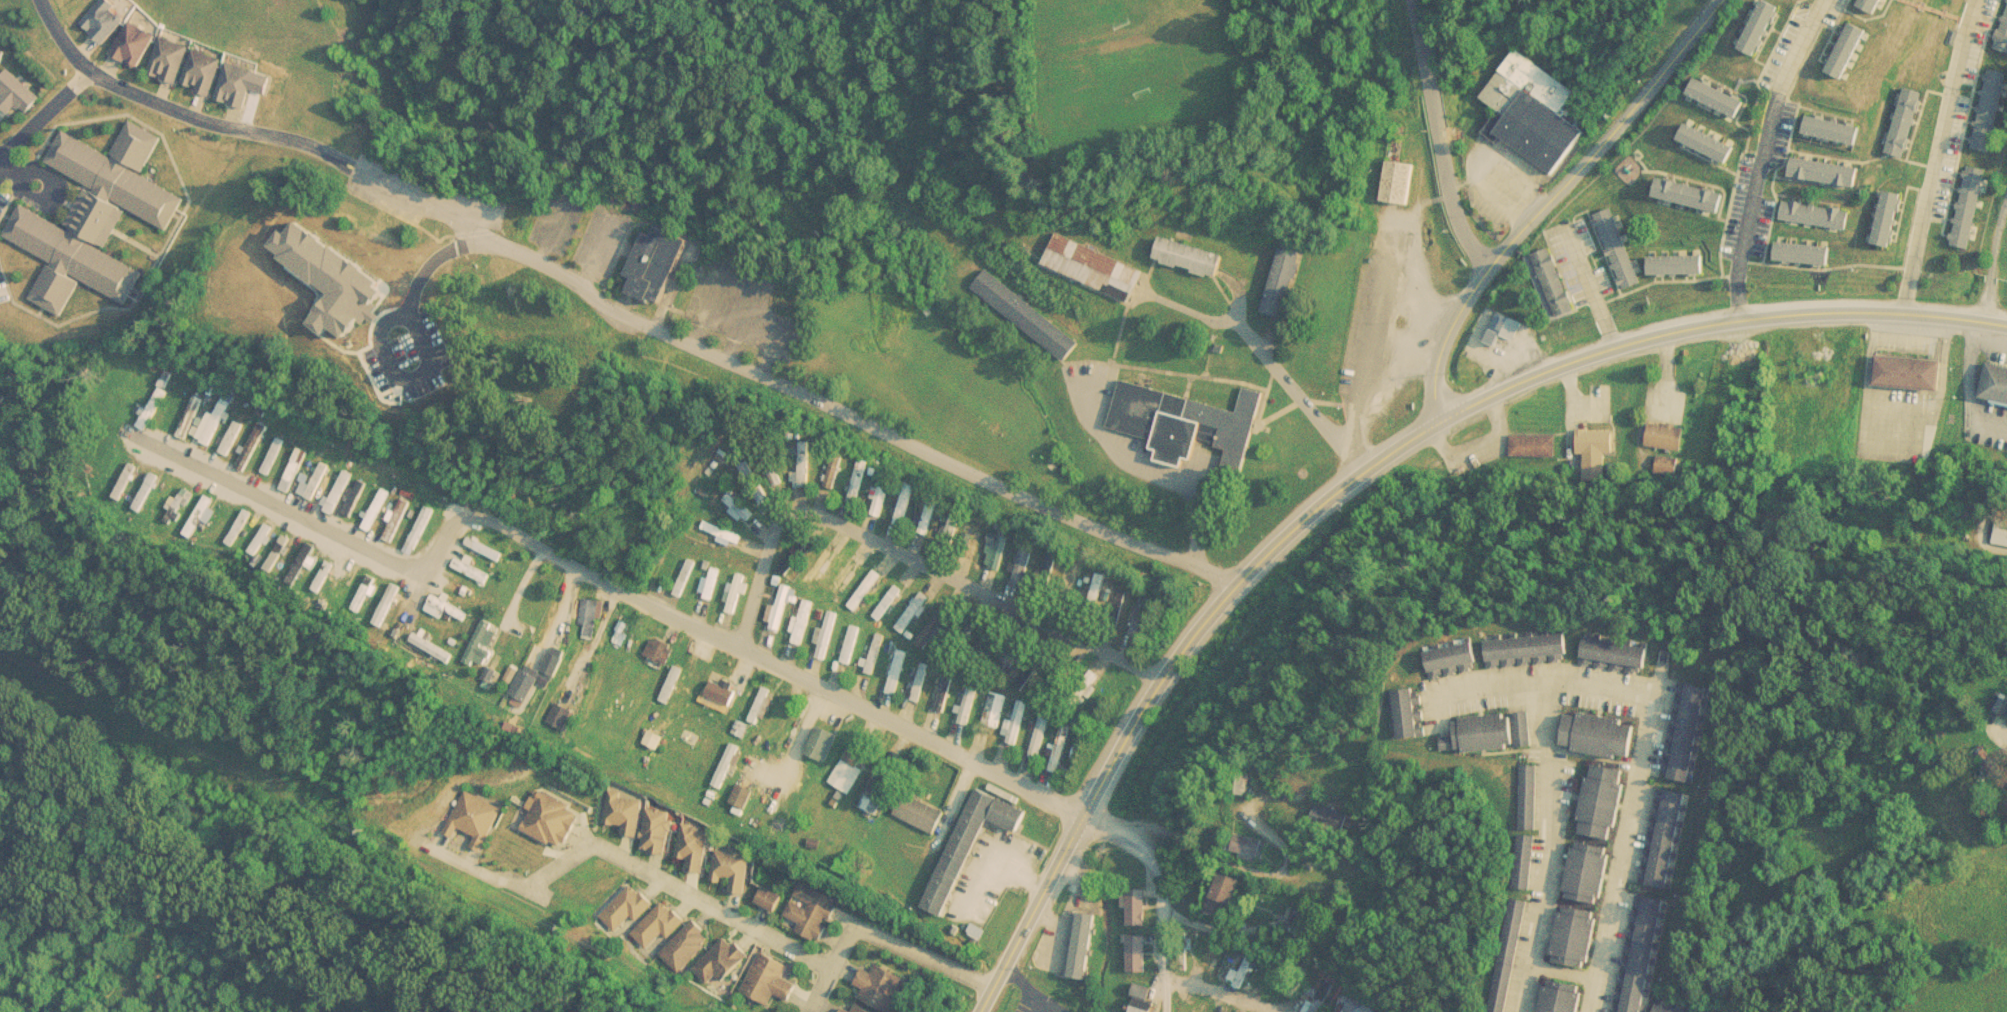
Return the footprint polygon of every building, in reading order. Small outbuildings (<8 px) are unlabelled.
[(113,0),(105,0),(83,22),(105,44),(130,17),(113,0)] [(159,35),(132,21),(113,54),(140,69),(159,35)] [(151,75),(184,84),(183,86),(215,96),(227,56),(163,36),(151,75)] [(0,47),(0,72),(1,72),(8,50),(0,47)] [(1573,91),(1512,50),(1478,100),(1501,115),(1489,133),(1552,175),(1581,131),(1557,115),(1573,91)] [(5,90),(0,96),(0,103),(13,114),(20,105),(30,114),(44,97),(10,68),(0,80),(0,86),(5,90)] [(171,229),(187,195),(146,176),(165,136),(132,120),(116,155),(64,130),(48,163),(90,183),(70,226),(23,204),(7,238),(52,259),(33,300),(66,315),(82,281),(130,303),(145,269),(109,251),(128,209),(171,229)] [(1380,202),(1407,205),(1412,165),(1385,162),(1380,202)] [(693,240),(662,224),(656,236),(648,231),(627,273),(637,278),(631,289),(660,304),(693,240)] [(1142,271),(1059,233),(1046,264),(1128,303),(1142,271)] [(1217,278),(1223,255),(1158,238),(1152,262),(1217,278)] [(1260,313),(1284,319),(1302,256),(1279,249),(1260,313)] [(1529,256),(1545,292),(1562,285),(1546,249),(1529,256)] [(989,269),(975,288),(1059,352),(1067,335),(989,269)] [(228,308),(347,303),(400,395),(409,395),(426,385),(365,280),(227,282),(228,308)] [(1236,412),(1118,382),(1106,429),(1150,440),(1148,449),(1158,452),(1155,462),(1180,469),(1183,459),(1192,461),(1197,442),(1227,450),(1222,471),(1241,476),(1262,393),(1242,388),(1236,412)] [(149,429),(171,391),(162,386),(141,425),(149,429)] [(190,430),(206,401),(194,395),(179,424),(190,430)] [(203,440),(211,445),(233,406),(224,401),(203,440)] [(221,448),(229,454),(248,428),(240,421),(221,448)] [(250,467),(272,427),(262,422),(240,462),(250,467)] [(264,471),(273,474),(289,440),(280,436),(264,471)] [(1508,456),(1553,456),(1553,436),(1508,436),(1508,456)] [(812,487),(812,441),(801,441),(801,487),(812,487)] [(282,488),(293,493),(312,452),(301,447),(282,488)] [(333,466),(322,460),(305,493),(316,499),(333,466)] [(849,496),(860,500),(873,464),(862,460),(849,496)] [(897,474),(888,471),(876,505),(886,508),(897,474)] [(344,513),(353,518),(372,485),(362,480),(344,513)] [(392,491),(384,487),(366,527),(374,531),(392,491)] [(758,512),(736,489),(728,497),(749,520),(758,512)] [(387,539),(399,543),(412,501),(400,497),(387,539)] [(438,510),(429,505),(406,549),(416,554),(438,510)] [(255,513),(248,509),(231,541),(238,545),(255,513)] [(964,520),(955,517),(946,543),(955,547),(964,520)] [(746,538),(709,520),(706,526),(742,544),(746,538)] [(1002,570),(1015,528),(1005,524),(992,567),(1002,570)] [(978,556),(988,530),(980,527),(970,553),(978,556)] [(269,567),(277,572),(293,538),(285,534),(269,567)] [(782,570),(790,575),(815,540),(807,534),(782,570)] [(1015,586),(1028,588),(1034,547),(1022,545),(1015,586)] [(1044,587),(1056,588),(1060,551),(1049,550),(1044,587)] [(493,574),(460,557),(456,566),(489,582),(493,574)] [(676,593),(684,596),(700,562),(692,558),(676,593)] [(333,594),(341,599),(359,567),(351,563),(333,594)] [(715,599),(725,570),(713,566),(704,595),(715,599)] [(885,574),(877,569),(854,603),(862,609),(885,574)] [(729,611),(739,614),(749,576),(740,573),(729,611)] [(365,611),(378,578),(370,575),(357,608),(365,611)] [(446,583),(472,597),(475,591),(450,577),(446,583)] [(400,585),(391,582),(378,621),(386,624),(400,585)] [(773,627),(784,630),(796,586),(785,583),(773,627)] [(877,614),(885,620),(906,588),(898,583),(877,614)] [(1128,593),(1109,585),(1098,613),(1116,621),(1128,593)] [(898,624),(906,631),(934,598),(926,591),(898,624)] [(433,603),(466,620),(471,611),(438,593),(433,603)] [(1138,636),(1150,598),(1139,595),(1127,633),(1138,636)] [(589,625),(586,636),(597,638),(604,600),(587,597),(582,623),(589,625)] [(805,645),(818,602),(806,599),(794,641),(805,645)] [(930,645),(957,606),(949,600),(922,640),(930,645)] [(838,612),(831,611),(829,628),(820,627),(817,656),(834,658),(838,612)] [(964,642),(978,626),(970,618),(955,635),(964,642)] [(466,658),(484,668),(505,629),(486,619),(466,658)] [(854,663),(864,626),(854,624),(844,661),(854,663)] [(414,638),(449,663),(454,656),(419,631),(414,638)] [(890,635),(881,632),(868,671),(876,674),(890,635)] [(1486,665),(1566,661),(1565,633),(1485,636),(1486,665)] [(668,665),(678,647),(657,634),(647,652),(668,665)] [(1428,674),(1477,666),(1473,639),(1424,647),(1428,674)] [(912,651),(902,648),(889,689),(900,693),(912,651)] [(1047,661),(1038,654),(1017,683),(1026,689),(1047,661)] [(660,706),(670,710),(680,685),(688,688),(694,672),(676,665),(660,706)] [(961,669),(952,666),(936,708),(946,712),(961,669)] [(541,679),(527,671),(516,689),(530,697),(541,679)] [(963,721),(976,722),(981,677),(968,675),(963,721)] [(768,722),(777,698),(772,696),(775,689),(765,686),(753,716),(768,722)] [(1394,738),(1416,736),(1412,687),(1390,688),(1394,738)] [(1005,723),(1010,694),(994,691),(988,720),(1005,723)] [(1009,742),(1019,745),(1030,702),(1020,699),(1009,742)] [(558,726),(576,718),(569,704),(552,712),(558,726)] [(706,746),(716,750),(732,708),(722,704),(706,746)] [(1525,713),(1452,716),(1453,736),(1440,737),(1441,752),(1526,747),(1525,713)] [(827,759),(840,731),(822,723),(809,751),(827,759)] [(715,783),(717,788),(744,746),(735,742),(715,783)] [(861,765),(870,751),(855,742),(833,780),(847,793),(867,769),(861,765)] [(1535,765),(1518,765),(1518,830),(1535,830),(1535,765)] [(855,807),(877,818),(892,788),(876,776),(855,807)] [(750,790),(742,783),(728,801),(743,808),(750,790)] [(943,917),(985,818),(1016,831),(1025,809),(972,787),(920,908),(943,917)] [(519,832),(562,848),(577,810),(534,793),(519,832)] [(891,816),(932,834),(942,812),(901,793),(891,816)] [(618,834),(634,836),(640,801),(605,796),(601,824),(619,826),(618,834)] [(1309,821),(1330,827),(1334,809),(1313,804),(1309,821)] [(667,810),(641,810),(640,852),(666,853),(667,810)] [(702,873),(708,829),(680,825),(675,858),(685,860),(684,870),(702,873)] [(1261,839),(1231,832),(1226,852),(1256,859),(1261,839)] [(1512,889),(1529,890),(1533,836),(1515,835),(1512,889)] [(727,892),(743,894),(748,854),(713,850),(710,878),(728,880),(727,892)] [(1239,879),(1219,872),(1205,911),(1225,918),(1239,879)] [(793,932),(818,942),(837,899),(797,881),(781,917),(797,924),(793,932)] [(771,912),(780,896),(760,886),(752,902),(771,912)] [(1125,925),(1143,925),(1143,889),(1125,889),(1125,925)] [(1094,914),(1076,912),(1067,977),(1085,979),(1094,914)] [(1289,921),(1308,927),(1311,919),(1292,912),(1289,921)] [(676,973),(710,938),(691,919),(657,955),(676,973)] [(689,970),(705,986),(715,976),(720,982),(747,956),(726,935),(689,970)] [(1144,935),(1125,935),(1125,972),(1144,972),(1144,935)] [(1177,941),(1177,965),(1185,965),(1185,941),(1177,941)] [(1227,948),(1220,946),(1216,959),(1212,958),(1207,974),(1218,978),(1227,948)] [(788,965),(757,952),(739,995),(766,1006),(771,996),(786,1002),(793,985),(781,980),(788,965)] [(1260,966),(1289,972),(1291,964),(1262,958),(1260,966)] [(905,978),(874,964),(870,972),(860,967),(852,986),(861,990),(857,999),(884,1011),(889,1011),(905,978)] [(1580,985),(1543,979),(1538,1011),(1576,1011),(1580,985)] [(1322,980),(1299,1011),(1300,1011),(1314,1011),(1332,988),(1322,980)] [(1152,1001),(1149,1001),(1149,985),(1129,985),(1129,1011),(1152,1011),(1152,1001)] [(1204,1002),(1194,1002),(1194,1011),(1204,1011),(1204,1002)] [(1367,1003),(1352,1011),(1373,1011),(1367,1003)] [(853,1004),(849,1011),(871,1011),(853,1004)]
